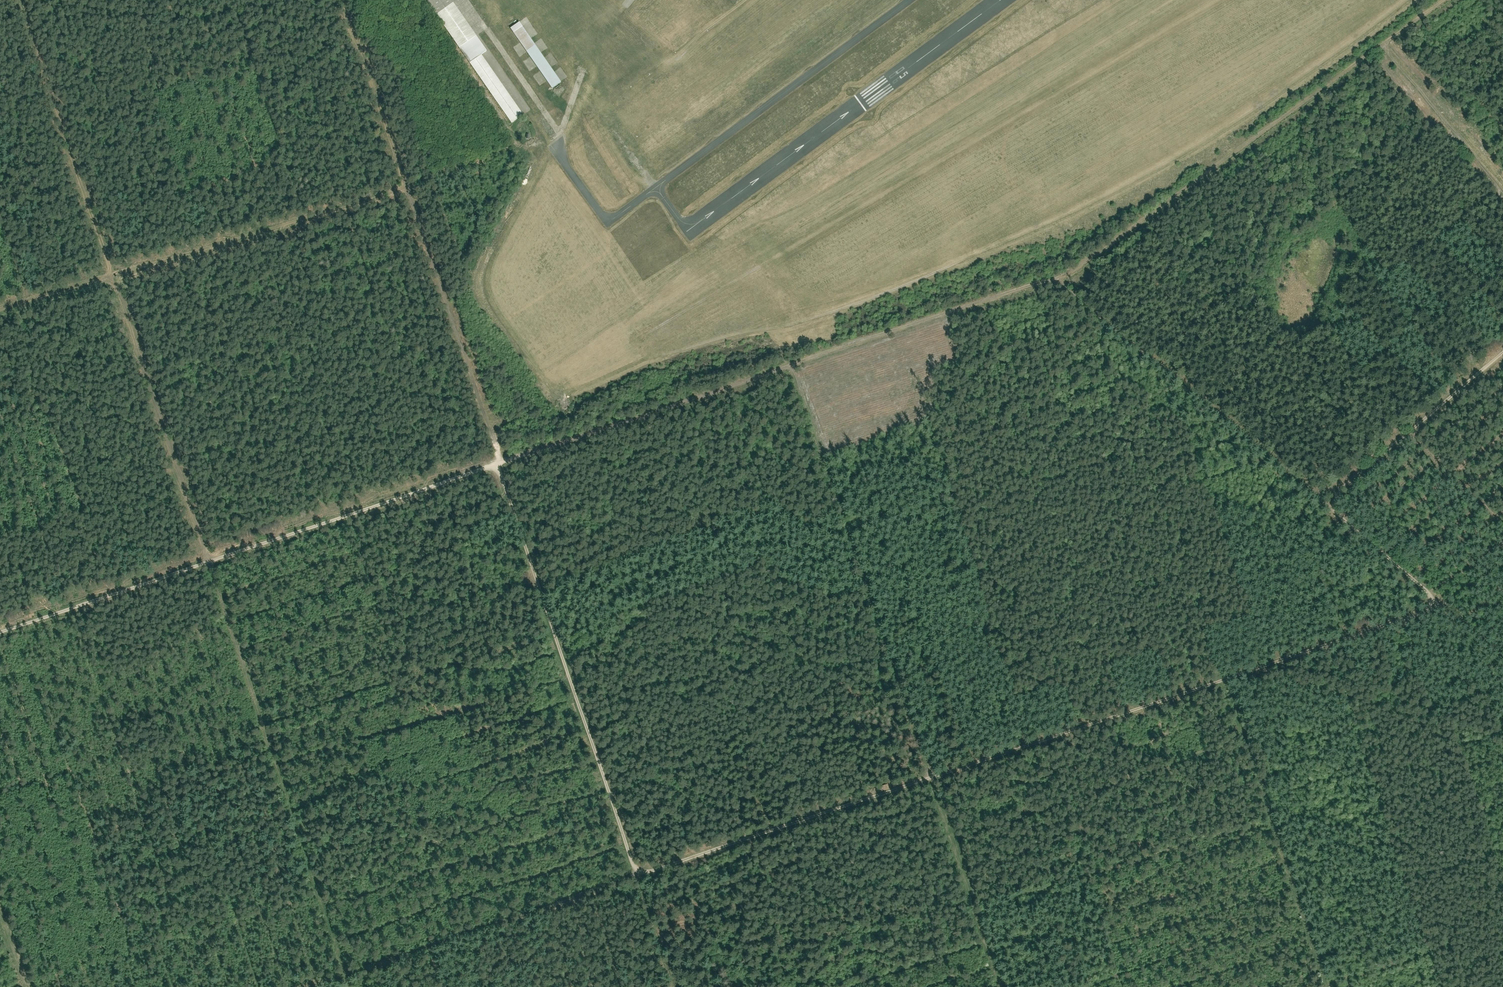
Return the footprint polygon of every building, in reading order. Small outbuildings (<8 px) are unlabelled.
[(452,0),(428,0),(437,15),(454,3),(452,0)] [(488,51),(454,3),(437,15),(470,62),(483,54),(488,51)] [(553,88),(562,82),(521,22),(511,27),(553,88)] [(483,54),(470,62),(513,123),(524,115),(483,54)]
